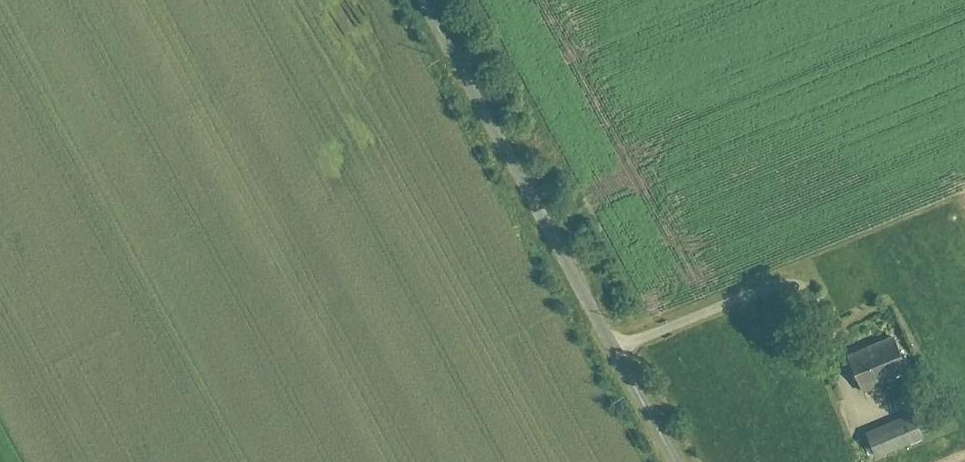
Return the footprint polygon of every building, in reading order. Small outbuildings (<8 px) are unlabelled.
[(844,350),(863,394),(917,372),(898,327),(844,350)] [(859,431),(873,461),(925,438),(911,407),(859,431)]
